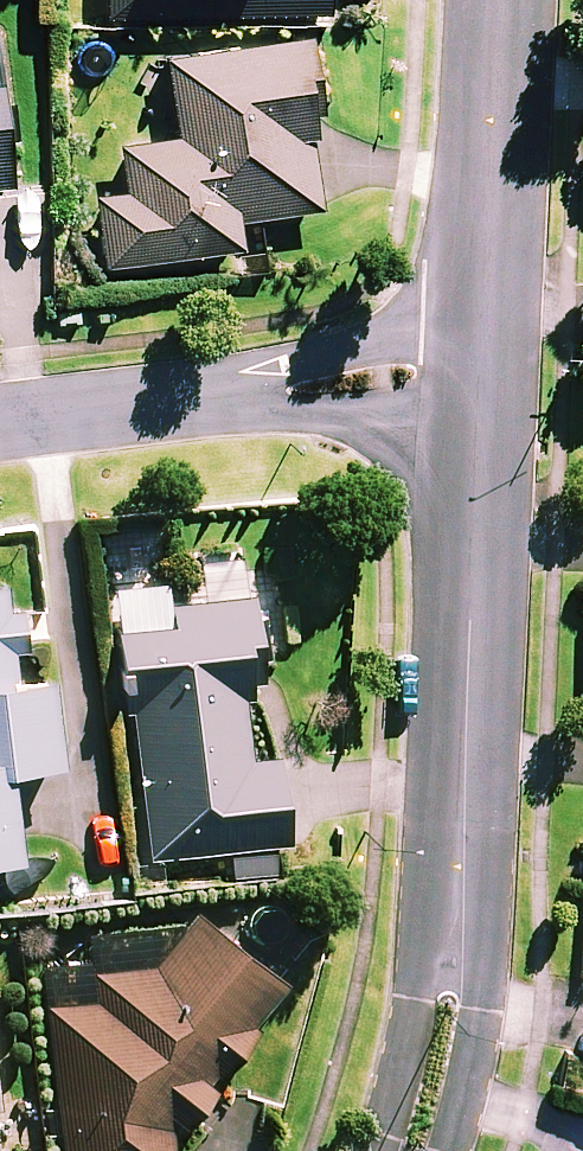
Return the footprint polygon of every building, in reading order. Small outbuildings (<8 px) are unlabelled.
[(113,19),(332,16),(332,0),(113,0),(113,19)] [(0,38),(0,189),(15,188),(0,38)] [(181,142),(126,147),(131,198),(100,201),(106,266),(244,255),(242,220),(325,213),(311,46),(173,58),(181,142)] [(13,617),(10,587),(0,588),(0,862),(21,859),(11,773),(62,767),(53,681),(21,685),(17,652),(26,651),(22,616),(13,617)] [(154,861),(234,851),(236,874),(289,867),(286,844),(293,844),(283,761),(254,765),(245,688),(267,685),(256,597),(169,607),(172,626),(126,631),(154,861)] [(175,1142),(294,987),(266,966),(300,921),(266,896),(232,940),(199,914),(157,969),(100,971),(104,1001),(49,1009),(68,1150),(187,1150),(175,1142)] [(14,1118),(0,1120),(0,1150),(18,1150),(14,1118)]
